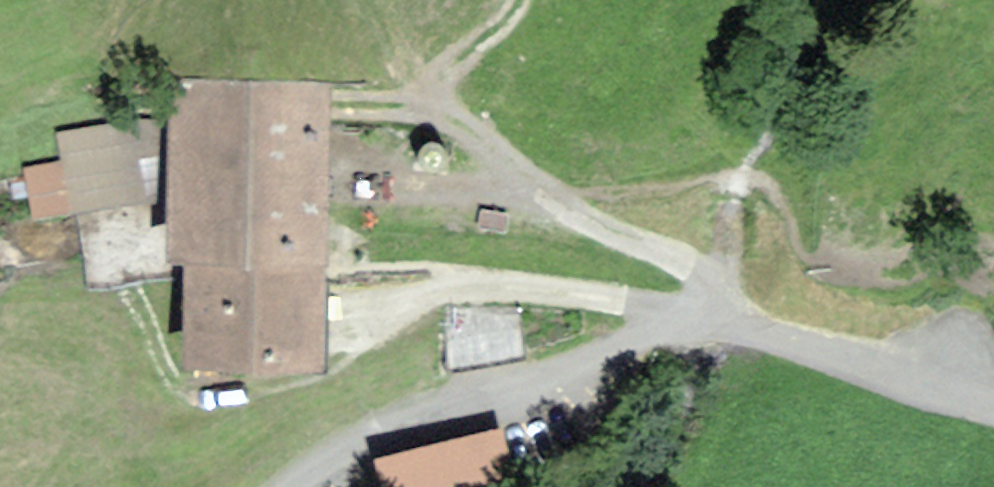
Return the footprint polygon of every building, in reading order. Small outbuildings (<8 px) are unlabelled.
[(345,96),(188,99),(194,367),(351,364),(345,96)] [(67,180),(26,183),(29,231),(153,224),(148,139),(65,144),(67,180)] [(381,466),(385,486),(511,486),(501,441),(381,466)]
